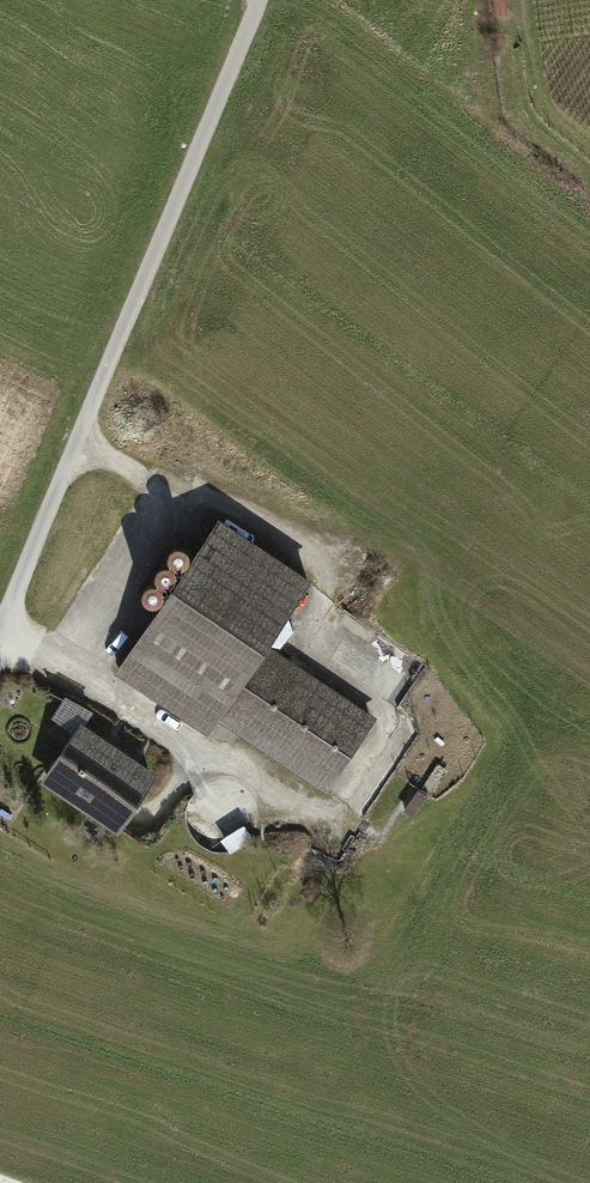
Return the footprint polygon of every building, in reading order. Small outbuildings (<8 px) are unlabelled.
[(218,524),(131,652),(323,783),(367,719),(258,645),(302,581),(218,524)] [(152,773),(81,725),(44,779),(115,827),(152,773)] [(428,797),(418,790),(403,811),(414,818),(428,797)] [(251,840),(242,825),(219,840),(229,854),(251,840)]
